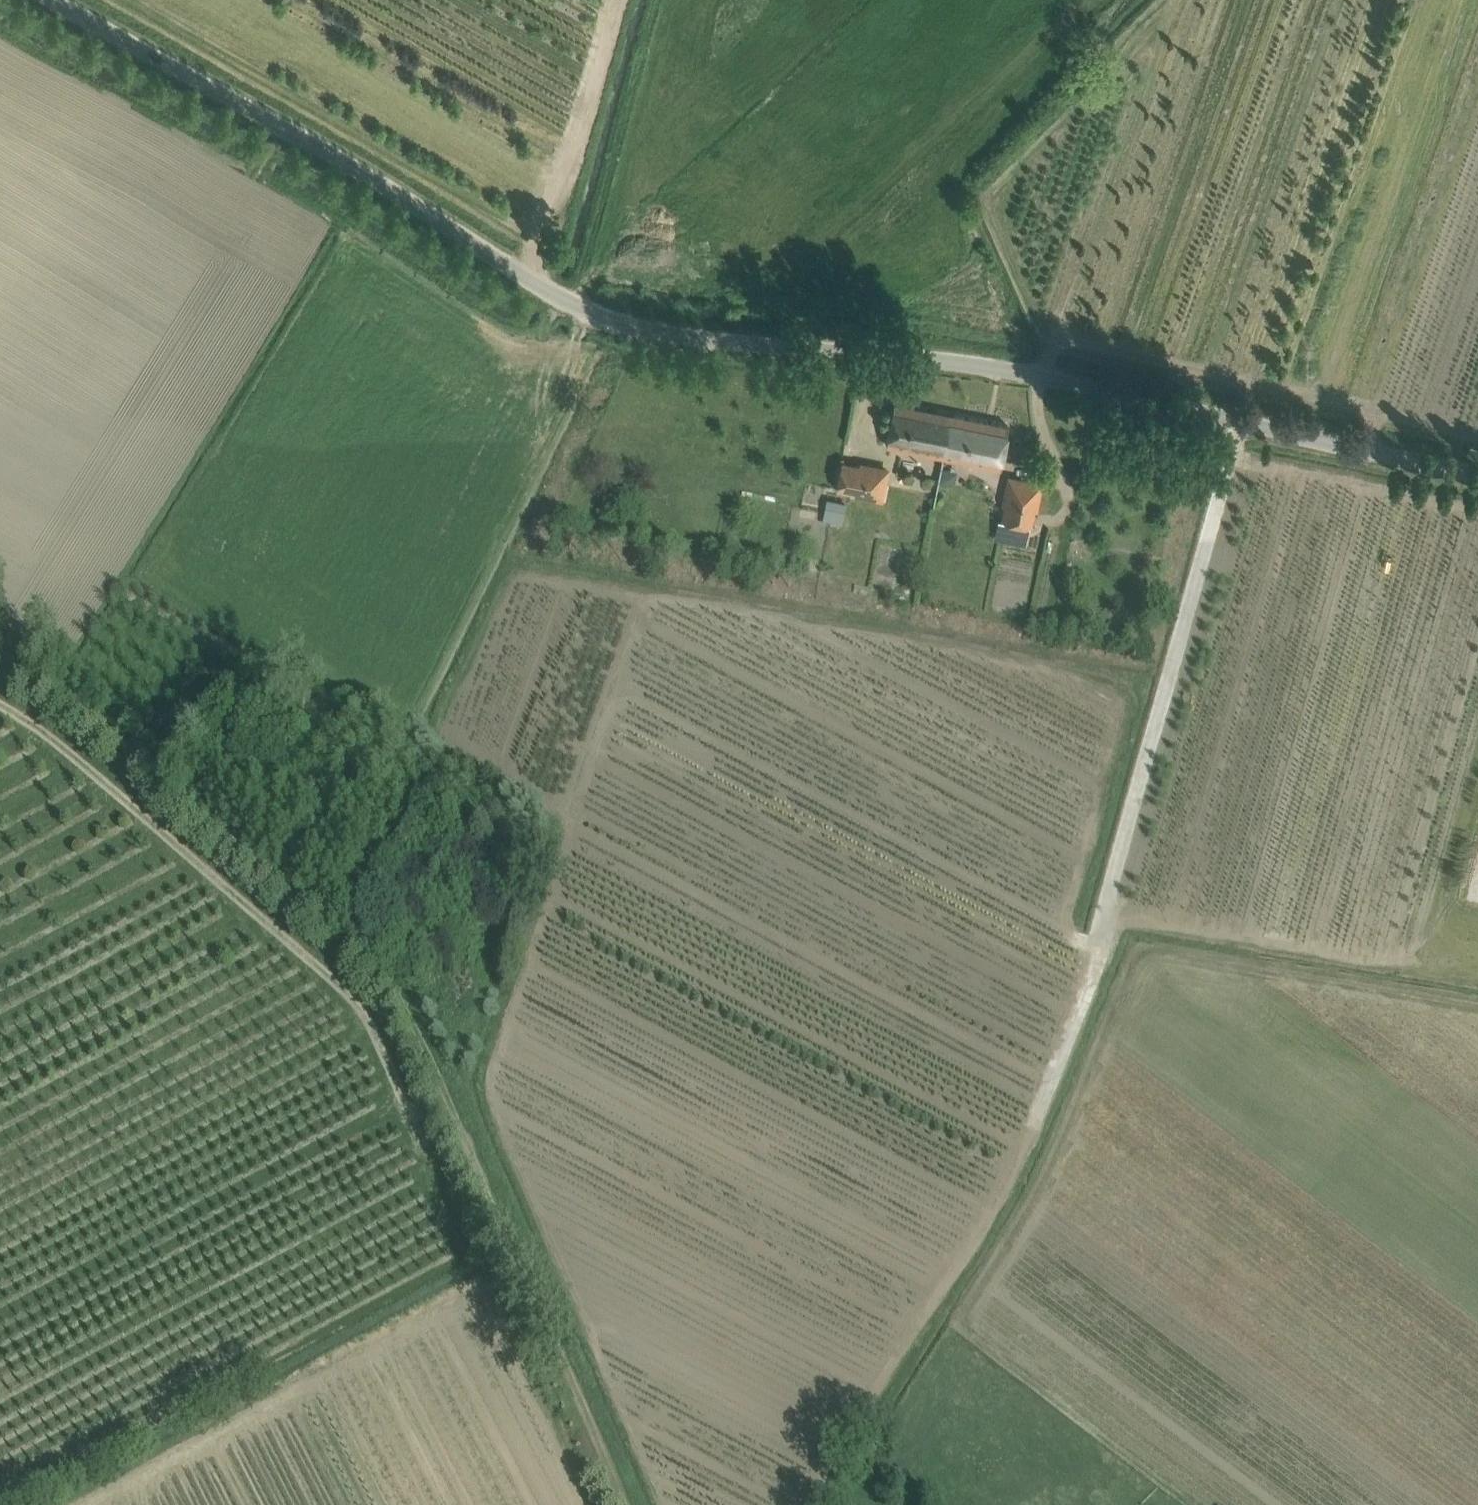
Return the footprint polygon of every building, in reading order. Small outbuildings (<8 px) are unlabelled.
[(894,402),(886,444),(944,456),(951,414),(894,402)] [(1000,467),(1008,425),(951,414),(944,456),(1000,467)] [(841,460),(835,489),(849,492),(849,494),(861,497),(865,479),(886,484),(890,467),(860,461),(860,464),(842,460),(841,460)] [(1007,474),(1001,505),(1003,505),(1001,519),(1032,525),(1035,511),(1037,511),(1043,482),(1007,474)] [(841,528),(846,503),(827,499),(824,512),(835,514),(833,526),(841,528)] [(892,541),(869,538),(863,578),(885,582),(892,541)]
